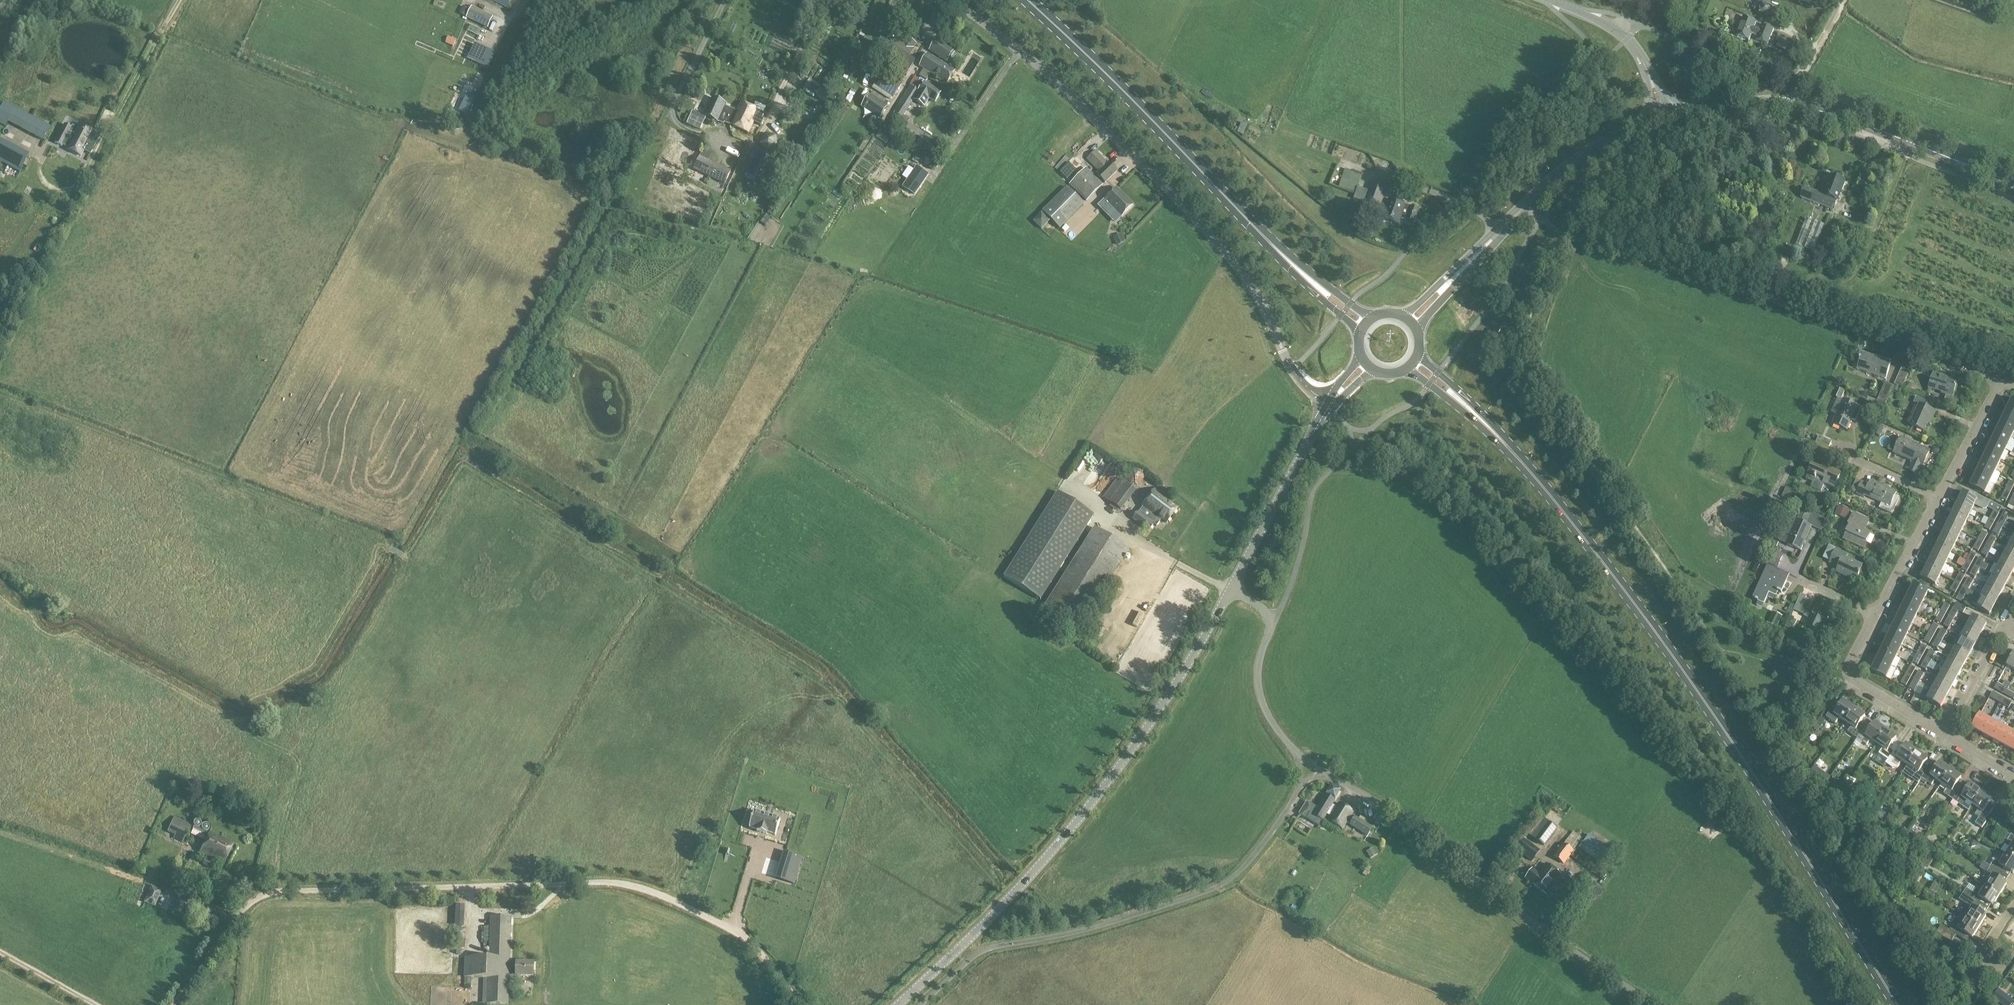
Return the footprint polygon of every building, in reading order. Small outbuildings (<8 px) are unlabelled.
[(507,8),(511,0),(490,0),(507,8)] [(1754,11),(1769,18),(1773,8),(1770,7),(1772,3),(1764,0),(1759,0),(1754,11)] [(493,17),(471,7),(466,18),(488,29),(493,17)] [(1756,41),(1768,45),(1774,30),(1763,25),(1760,32),(1754,30),(1757,23),(1744,18),(1736,36),(1749,41),(1752,34),(1758,37),(1756,41)] [(956,49),(937,37),(928,50),(947,63),(956,49)] [(881,46),(874,57),(906,76),(912,65),(904,60),(914,45),(906,40),(903,45),(895,40),(889,51),(881,46)] [(1789,52),(1791,47),(1780,43),(1778,49),(1789,52)] [(955,71),(926,54),(918,66),(947,84),(955,71)] [(902,83),(881,70),(872,85),(893,98),(902,83)] [(918,99),(916,102),(924,107),(926,104),(929,99),(935,103),(941,93),(924,83),(921,82),(918,87),(921,88),(919,92),(918,92),(921,94),(918,99)] [(898,124),(902,117),(907,109),(911,103),(918,92),(918,91),(910,86),(890,118),(898,124)] [(869,97),(868,98),(862,108),(880,119),(886,109),(887,108),(869,97)] [(764,120),(762,119),(764,113),(741,104),(738,112),(725,107),(726,104),(712,98),(704,116),(718,122),(718,121),(724,123),(725,122),(732,125),(732,126),(749,133),(754,122),(761,125),(764,120)] [(5,126),(8,121),(14,125),(21,112),(4,103),(0,111),(0,123),(5,126)] [(699,130),(703,121),(692,116),(689,125),(699,130)] [(40,122),(37,129),(40,130),(37,136),(45,141),(52,128),(49,126),(40,122)] [(67,147),(66,149),(81,156),(84,151),(90,154),(99,136),(93,133),(79,125),(77,129),(72,126),(71,128),(64,125),(55,143),(62,147),(63,145),(67,147)] [(775,137),(765,135),(760,144),(767,151),(776,147),(775,137)] [(1051,155),(1063,141),(1059,138),(1043,156),(1050,162),(1054,158),(1051,155)] [(19,173),(23,166),(26,160),(29,155),(16,148),(6,166),(19,173)] [(753,159),(745,178),(746,179),(755,183),(769,154),(755,148),(750,158),(753,159)] [(1097,176),(1105,183),(1116,172),(1108,164),(1095,151),(1087,160),(1100,173),(1097,176)] [(700,157),(694,171),(725,185),(732,172),(700,157)] [(918,167),(921,162),(915,158),(912,162),(918,167)] [(915,196),(929,175),(916,166),(902,187),(915,196)] [(1069,185),(1086,202),(1103,186),(1086,168),(1069,185)] [(1362,175),(1352,171),(1349,181),(1359,184),(1362,175)] [(1801,198),(1813,203),(1796,246),(1814,253),(1831,210),(1834,211),(1842,190),(1843,191),(1845,185),(1844,184),(1845,182),(1844,181),(1844,180),(1839,178),(1839,179),(1832,177),(1827,189),(1825,189),(1823,195),(1805,188),(1801,198)] [(1364,200),(1381,206),(1386,192),(1370,186),(1364,200)] [(1060,229),(1085,205),(1067,187),(1042,212),(1060,229)] [(1105,201),(1121,217),(1133,206),(1116,189),(1105,201)] [(1407,217),(1406,220),(1414,223),(1418,210),(1388,200),(1382,219),(1399,225),(1402,215),(1407,217)] [(41,228),(35,238),(42,242),(48,232),(41,228)] [(1116,242),(1123,240),(1121,231),(1113,233),(1116,242)] [(1591,284),(1589,290),(1602,294),(1604,288),(1591,284)] [(1691,291),(1686,308),(1696,311),(1701,294),(1691,291)] [(1701,294),(1696,311),(1704,314),(1709,297),(1701,294)] [(1704,314),(1702,319),(1710,321),(1712,317),(1717,300),(1709,297),(1704,314)] [(1717,300),(1712,317),(1720,319),(1725,302),(1717,300)] [(1725,302),(1720,319),(1728,322),(1734,305),(1725,302)] [(1734,305),(1728,322),(1736,325),(1742,307),(1734,305)] [(1742,307),(1736,325),(1746,328),(1752,311),(1742,307)] [(1638,323),(1636,329),(1648,333),(1650,327),(1638,323)] [(1858,371),(1887,380),(1892,363),(1864,354),(1862,359),(1861,358),(1860,361),(1861,361),(1858,371)] [(1674,359),(1669,376),(1678,379),(1684,362),(1674,359)] [(1684,362),(1678,379),(1687,382),(1693,365),(1684,362)] [(1693,365),(1687,382),(1696,385),(1702,368),(1693,365)] [(1702,368),(1696,385),(1705,388),(1711,371),(1702,368)] [(1909,374),(1902,371),(1896,385),(1903,388),(1909,374)] [(1959,382),(1934,374),(1929,389),(1947,395),(1944,403),(1951,405),(1959,382)] [(1878,401),(1886,405),(1895,387),(1886,383),(1878,401)] [(1837,398),(1842,400),(1846,392),(1841,390),(1837,398)] [(1925,432),(1930,422),(1932,423),(1937,413),(1926,408),(1929,402),(1918,397),(1915,403),(1920,406),(1911,426),(1925,432)] [(1856,422),(1862,409),(1845,401),(1834,424),(1848,431),(1853,421),(1856,422)] [(2003,422),(2013,428),(2013,415),(2008,412),(2003,422)] [(2012,440),(2013,436),(2013,428),(2003,422),(1997,433),(2012,440)] [(1640,425),(1626,436),(1632,445),(1647,434),(1640,425)] [(1997,433),(1992,444),(2007,451),(2012,440),(1997,433)] [(1647,434),(1632,445),(1637,451),(1651,441),(1647,434)] [(1833,443),(1820,437),(1817,443),(1830,449),(1833,443)] [(1931,451),(1902,438),(1895,454),(1914,463),(1910,471),(1918,474),(1922,466),(1923,467),(1931,451)] [(1651,441),(1637,451),(1642,458),(1656,448),(1651,441)] [(1830,462),(1825,459),(1830,449),(1817,443),(1814,450),(1820,452),(1815,462),(1808,476),(1815,479),(1811,487),(1822,492),(1825,484),(1836,489),(1842,474),(1828,468),(1830,462)] [(1992,444),(1991,446),(1987,454),(2001,462),(2007,451),(1992,444)] [(1656,448),(1642,458),(1647,465),(1661,455),(1656,448)] [(1987,454),(1982,465),(1996,472),(2001,462),(1987,454)] [(1661,455),(1647,465),(1651,472),(1666,462),(1661,455)] [(1109,465),(1104,459),(1095,466),(1101,472),(1109,465)] [(1666,462),(1651,472),(1656,479),(1671,468),(1666,462)] [(1982,465),(1976,476),(1991,483),(1996,472),(1982,465)] [(1092,482),(1101,476),(1096,467),(1086,473),(1092,482)] [(1103,477),(1110,482),(1116,472),(1109,467),(1103,477)] [(1671,468),(1656,479),(1663,488),(1677,477),(1671,468)] [(1976,476),(1971,486),(1986,494),(1991,483),(1976,476)] [(1104,498),(1121,511),(1136,491),(1119,478),(1104,498)] [(1858,495),(1865,498),(1866,496),(1882,503),(1879,508),(1892,515),(1900,498),(1896,496),(1897,493),(1872,482),(1870,486),(1863,483),(1858,495)] [(1782,497),(1791,501),(1795,492),(1786,488),(1782,497)] [(1712,489),(1708,498),(1724,505),(1728,496),(1712,489)] [(2002,499),(2007,502),(2011,493),(2006,490),(2002,499)] [(1138,513),(1133,520),(1149,531),(1154,525),(1157,527),(1161,520),(1167,524),(1178,509),(1153,491),(1142,507),(1151,514),(1147,519),(1138,513)] [(1004,577),(1040,600),(1094,515),(1057,492),(1004,577)] [(1963,493),(1958,504),(1973,511),(1978,500),(1963,493)] [(1708,498),(1704,507),(1720,514),(1724,505),(1708,498)] [(1838,504),(1835,511),(1838,512),(1836,517),(1845,520),(1847,515),(1848,516),(1851,509),(1838,504)] [(1968,522),(1973,511),(1958,504),(1953,515),(1968,522)] [(1704,507),(1700,515),(1716,523),(1720,514),(1704,507)] [(1798,521),(1807,525),(1812,514),(1802,509),(1797,521),(1798,521)] [(1994,511),(1989,520),(1994,522),(1999,514),(1994,511)] [(1998,525),(2003,528),(2010,513),(2005,511),(1998,525)] [(1849,525),(1851,526),(1845,540),(1865,549),(1871,535),(1865,532),(1870,521),(1855,514),(1849,525)] [(1700,515),(1696,524),(1712,531),(1716,523),(1700,515)] [(1953,515),(1948,525),(1962,533),(1968,522),(1953,515)] [(1994,522),(1989,520),(1984,528),(1990,531),(1994,522)] [(1798,521),(1787,545),(1801,551),(1812,527),(1807,525),(1798,521)] [(1696,524),(1692,533),(1708,540),(1712,531),(1696,524)] [(1942,536),(1957,543),(1962,533),(1948,525),(1942,536)] [(2003,528),(1998,525),(1993,533),(1998,536),(2003,528)] [(1130,550),(1095,528),(1041,613),(1076,635),(1130,550)] [(1984,544),(1989,535),(1983,532),(1978,541),(1984,544)] [(1692,533),(1688,542),(1704,549),(1708,540),(1692,533)] [(1942,536),(1937,547),(1952,554),(1957,543),(1942,536)] [(1992,549),(1997,540),(1992,537),(1987,546),(1992,549)] [(1978,541),(1974,550),(1979,553),(1984,544),(1978,541)] [(1688,542),(1684,551),(1700,558),(1704,549),(1688,542)] [(2013,561),(2013,547),(2011,545),(2005,556),(2013,561)] [(1987,546),(1982,555),(1987,558),(1992,549),(1987,546)] [(1937,547),(1932,558),(1947,565),(1952,554),(1937,547)] [(1772,551),(1766,563),(1778,568),(1783,556),(1772,551)] [(1856,582),(1863,567),(1847,560),(1848,556),(1837,551),(1831,564),(1840,568),(1837,573),(1856,582)] [(1972,553),(1967,562),(1972,565),(1977,556),(1972,553)] [(2013,573),(2013,561),(2005,556),(1999,566),(2013,574),(2013,573)] [(1932,558),(1927,569),(1942,576),(1947,565),(1932,558)] [(1980,570),(1985,561),(1980,558),(1975,567),(1980,570)] [(1967,562),(1962,571),(1967,574),(1972,565),(1967,562)] [(1775,596),(1776,592),(1782,594),(1787,581),(1777,576),(1779,571),(1768,566),(1753,599),(1755,600),(1755,601),(1756,601),(1763,604),(1768,593),(1775,596)] [(1993,577),(2008,585),(2013,574),(1999,566),(1993,577)] [(1970,576),(1976,579),(1980,570),(1975,567),(1970,576)] [(1927,569),(1921,580),(1936,587),(1942,576),(1927,569)] [(1960,574),(1955,583),(1961,586),(1965,577),(1960,574)] [(2002,595),(2008,585),(1993,577),(1987,587),(2002,595)] [(1969,591),(1974,582),(1969,579),(1964,588),(1969,591)] [(1956,595),(1961,586),(1955,583),(1951,592),(1956,595)] [(1924,604),(1929,593),(1914,586),(1909,597),(1924,604)] [(1982,598),(1996,606),(2002,595),(1987,587),(1982,598)] [(1964,588),(1959,596),(1964,599),(1969,591),(1964,588)] [(1795,611),(1800,614),(1807,598),(1802,595),(1795,611)] [(1909,597),(1904,608),(1918,615),(1924,604),(1909,597)] [(1982,598),(1976,608),(1990,616),(1996,606),(1982,598)] [(1810,620),(1807,626),(1821,633),(1832,609),(1818,603),(1814,613),(1808,610),(1804,617),(1810,620)] [(1954,609),(1949,618),(1954,620),(1959,612),(1963,614),(1966,609),(1956,603),(1953,608),(1954,609)] [(1951,606),(1946,604),(1941,612),(1946,615),(1951,606)] [(1904,608),(1898,619),(1913,626),(1918,615),(1904,608)] [(1777,628),(1783,616),(1773,612),(1768,623),(1777,628)] [(1936,621),(1941,624),(1946,615),(1941,612),(1936,621)] [(1790,629),(1795,618),(1787,615),(1782,625),(1790,629)] [(1982,636),(1988,625),(1973,617),(1968,628),(1982,636)] [(1944,626),(1950,629),(1954,620),(1949,618),(1944,626)] [(1898,619),(1893,630),(1908,637),(1913,626),(1898,619)] [(1929,625),(1927,626),(1925,630),(1930,633),(1929,633),(1935,636),(1939,628),(1934,625),(1933,627),(1929,625)] [(1976,646),(1982,636),(1968,628),(1962,638),(1976,646)] [(1908,637),(1893,630),(1888,640),(1902,648),(1908,637)] [(1948,633),(1943,630),(1938,638),(1944,639),(1948,633)] [(1930,645),(1935,636),(1929,633),(1925,642),(1930,645)] [(1938,650),(1944,639),(1938,638),(1933,647),(1938,650)] [(1962,638),(1956,649),(1970,657),(1976,646),(1962,638)] [(1902,648),(1888,640),(1882,651),(1897,658),(1902,648)] [(1923,646),(1918,655),(1923,658),(1928,649),(1923,646)] [(1965,667),(1970,657),(1956,649),(1950,659),(1965,667)] [(1931,650),(1926,659),(1932,662),(1936,653),(1931,650)] [(1882,651),(1877,662),(1892,669),(1897,658),(1882,651)] [(1918,666),(1923,658),(1918,655),(1913,663),(1918,666)] [(1932,662),(1926,659),(1921,668),(1927,671),(1928,668),(1936,672),(1938,671),(1942,673),(1944,670),(1940,667),(1940,666),(1932,662)] [(1950,659),(1944,670),(1959,678),(1965,667),(1950,659)] [(1887,680),(1892,669),(1877,662),(1872,673),(1887,680)] [(2001,674),(2005,666),(1999,663),(1995,671),(2001,674)] [(1911,667),(1906,676),(1912,678),(1916,670),(1911,667)] [(1953,688),(1959,678),(1944,670),(1942,673),(1939,680),(1953,688)] [(1925,675),(1919,672),(1914,680),(1920,683),(1925,675)] [(1902,684),(1907,687),(1912,678),(1906,676),(1902,684)] [(1910,689),(1915,692),(1920,683),(1914,680),(1910,689)] [(1939,680),(1933,691),(1947,699),(1953,688),(1939,680)] [(2006,692),(1997,686),(1994,692),(2003,697),(2006,692)] [(1941,709),(1947,699),(1933,691),(1927,701),(1941,709)] [(2006,692),(2003,697),(2013,702),(2013,700),(2013,696),(2006,692)] [(2001,700),(1991,695),(1989,700),(1999,705),(2001,700)] [(1999,705),(2008,711),(2011,705),(2001,700),(1999,705)] [(1840,719),(1846,723),(1855,710),(1844,702),(1841,708),(1835,704),(1826,718),(1836,724),(1840,719)] [(1848,733),(1858,740),(1867,726),(1862,723),(1866,717),(1855,710),(1846,723),(1852,727),(1848,733)] [(1973,729),(1983,735),(1991,721),(1992,718),(1987,715),(1985,718),(1980,715),(1973,729)] [(1816,725),(1821,729),(1826,722),(1821,718),(1816,725)] [(1983,735),(1994,741),(2001,727),(1991,721),(1983,735)] [(1872,729),(1867,726),(1858,740),(1867,746),(1871,740),(1877,744),(1886,731),(1876,724),(1872,729)] [(2012,733),(2001,727),(1994,741),(2004,747),(2012,733)] [(1879,754),(1889,761),(1898,747),(1893,744),(1897,739),(1886,731),(1877,744),(1883,749),(1879,754)] [(2013,752),(2013,734),(2012,733),(2004,747),(2013,752)] [(1902,762),(1908,766),(1918,753),(1907,745),(1903,751),(1898,747),(1889,761),(1886,764),(1893,768),(1898,767),(1902,762)] [(1928,760),(1918,753),(1908,766),(1903,773),(1918,784),(1919,782),(1920,783),(1922,779),(1925,775),(1929,769),(1924,765),(1928,760)] [(1929,769),(1925,775),(1922,779),(1932,786),(1936,780),(1942,784),(1951,771),(1940,763),(1937,769),(1932,765),(1929,769)] [(1962,778),(1951,771),(1942,784),(1948,788),(1944,794),(1954,801),(1963,787),(1958,784),(1962,778)] [(1862,796),(1867,789),(1862,785),(1857,792),(1862,796)] [(1968,790),(1963,787),(1954,801),(1963,807),(1967,802),(1973,806),(1983,793),(1972,785),(1968,790)] [(1996,805),(1992,802),(1993,800),(1983,793),(1973,806),(1979,810),(1975,816),(1979,818),(1975,824),(1982,828),(1986,822),(1985,821),(1996,805)] [(1306,801),(1299,812),(1303,815),(1315,822),(1318,818),(1323,821),(1324,821),(1327,815),(1331,817),(1329,821),(1342,830),(1346,823),(1356,829),(1353,834),(1364,841),(1368,836),(1372,829),(1363,823),(1365,820),(1360,816),(1358,820),(1351,816),(1353,812),(1339,804),(1336,809),(1333,807),(1336,801),(1326,796),(1318,809),(1310,804),(1306,801)] [(751,825),(749,829),(750,829),(750,828),(758,831),(758,832),(757,832),(757,833),(767,836),(767,835),(767,834),(775,836),(776,837),(781,820),(780,820),(780,821),(755,813),(754,812),(753,816),(751,816),(749,824),(751,825)] [(174,817),(167,832),(175,835),(173,839),(182,844),(191,825),(174,817)] [(1527,834),(1545,847),(1558,830),(1540,817),(1527,834)] [(1574,832),(1564,845),(1563,844),(1554,858),(1564,865),(1572,853),(1573,854),(1570,857),(1604,883),(1611,874),(1577,848),(1584,840),(1574,832)] [(203,865),(209,868),(214,859),(224,864),(233,845),(210,834),(201,852),(208,856),(206,860),(205,859),(203,865)] [(1614,854),(1589,835),(1579,849),(1604,867),(1614,854)] [(2007,855),(2013,860),(2013,837),(2012,835),(2005,845),(2011,849),(2007,855)] [(1523,839),(1515,849),(1533,862),(1540,852),(1523,839)] [(1371,845),(1366,848),(1369,855),(1375,853),(1371,845)] [(799,868),(802,858),(784,853),(781,862),(799,868)] [(1991,867),(2005,876),(2008,871),(2013,875),(2013,874),(2013,860),(2007,855),(2003,861),(1997,858),(1991,867)] [(1525,880),(1546,895),(1561,875),(1546,864),(1539,874),(1533,869),(1525,880)] [(2002,881),(2005,876),(1991,867),(1985,877),(1991,881),(1987,887),(2000,896),(2007,885),(2002,881)] [(1945,889),(1946,880),(1937,879),(1936,888),(1945,889)] [(155,907),(162,890),(151,885),(144,902),(155,907)] [(1967,889),(1963,895),(1985,908),(1988,903),(1993,907),(2000,896),(1987,887),(1983,894),(1977,890),(1974,894),(1967,889)] [(1960,900),(1967,905),(1960,916),(1966,919),(1980,928),(1987,917),(1981,913),(1985,908),(1963,895),(1960,900)] [(181,919),(189,904),(179,898),(170,914),(181,919)] [(464,927),(465,906),(457,906),(456,927),(464,927)] [(516,964),(516,963),(510,963),(512,918),(490,917),(489,958),(465,958),(464,978),(465,978),(465,986),(471,986),(472,978),(488,979),(487,1004),(495,1004),(508,1004),(509,976),(516,977),(516,964)] [(1973,939),(1980,928),(1966,919),(1962,926),(1956,922),(1950,932),(1964,941),(1967,935),(1973,939)] [(1947,929),(1942,926),(1937,934),(1942,937),(1947,929)] [(520,959),(519,974),(525,974),(524,984),(536,985),(537,975),(542,975),(543,959),(520,959)]
